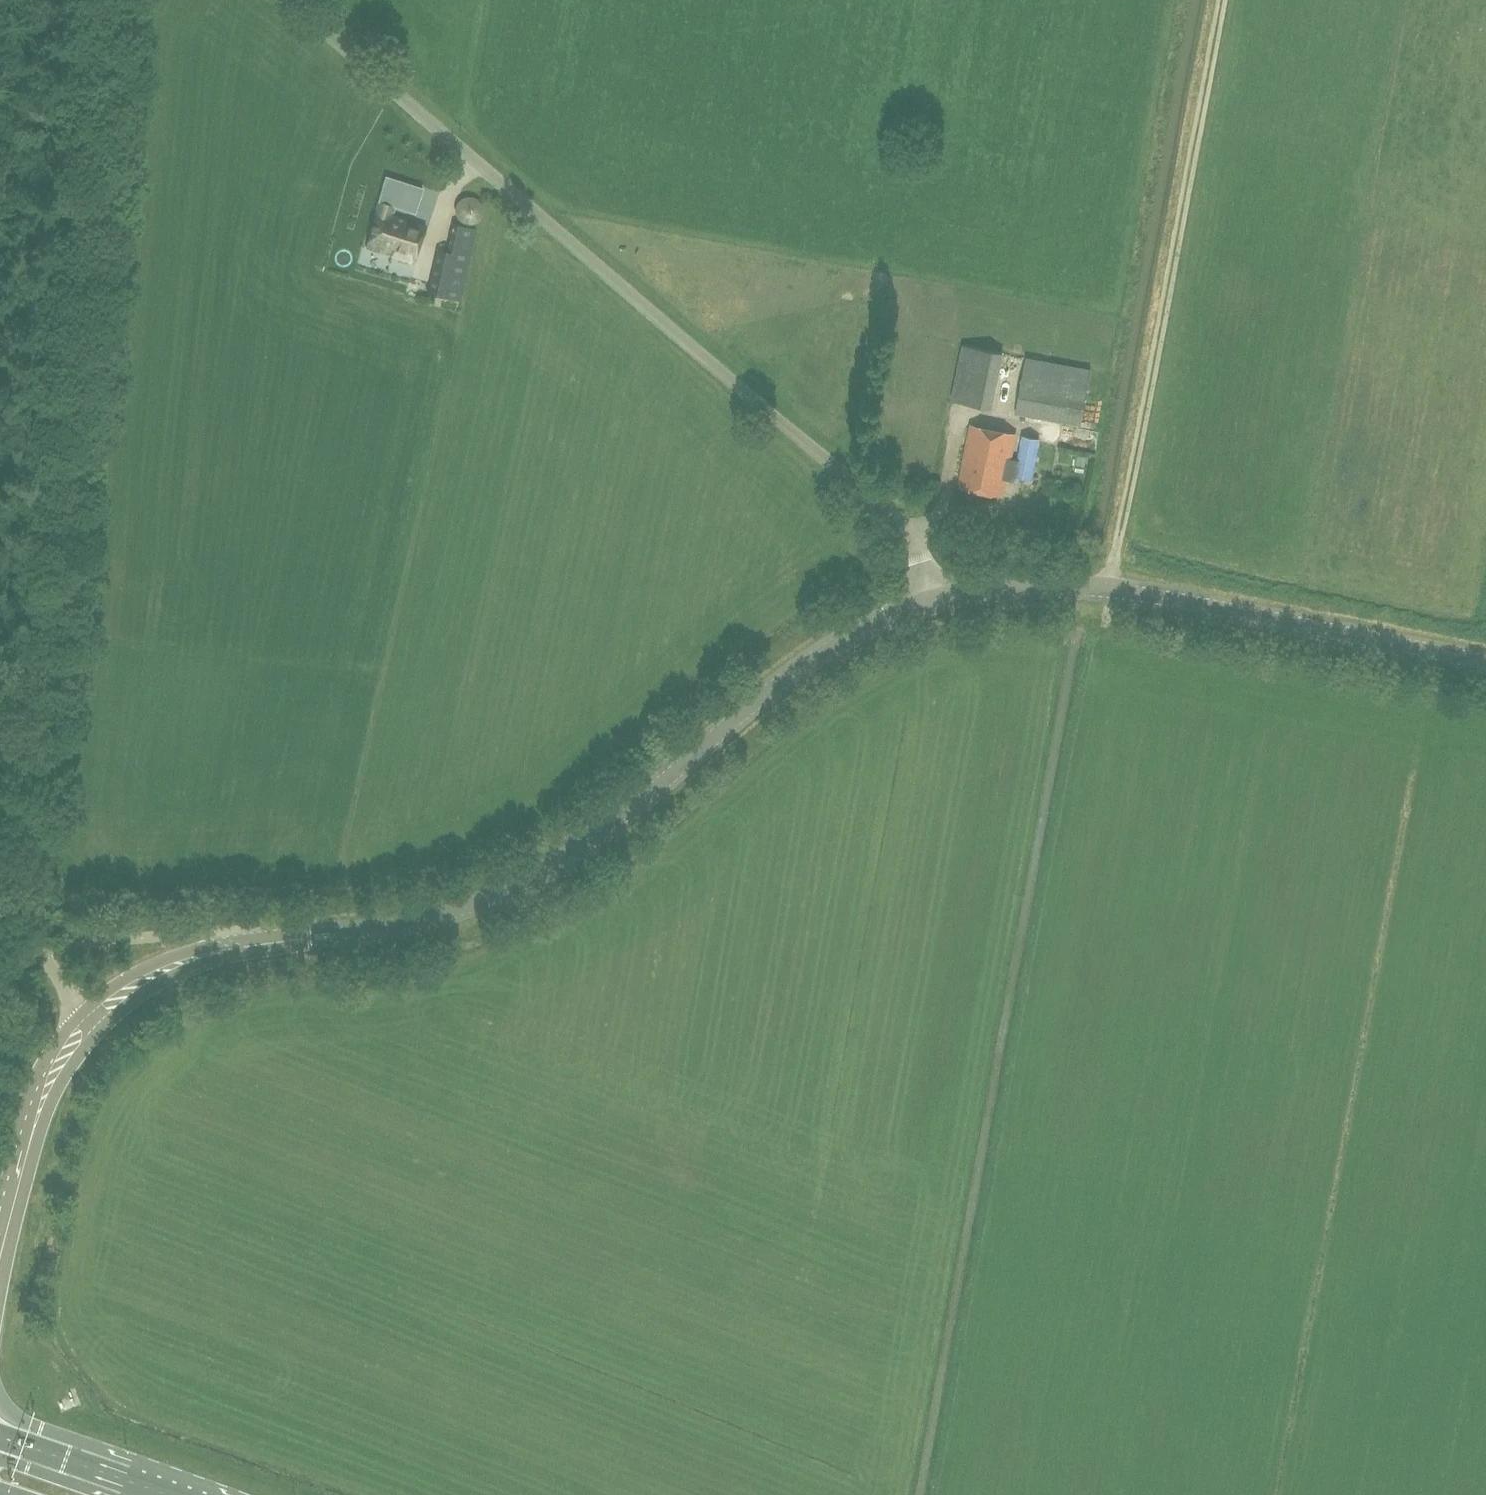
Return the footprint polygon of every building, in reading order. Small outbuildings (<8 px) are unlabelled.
[(385,249),(392,251),(387,264),(408,271),(412,258),(415,259),(426,226),(390,214),(395,197),(418,204),(423,189),(386,177),(367,246),(384,251),(385,249)] [(437,250),(428,293),(460,300),(475,229),(452,224),(447,252),(437,250)] [(955,349),(947,405),(977,409),(982,380),(994,382),(997,355),(955,349)] [(1026,358),(1015,413),(1081,426),(1091,371),(1026,358)] [(960,486),(1003,495),(1006,479),(1015,481),(1016,476),(1031,479),(1039,439),(1023,436),(1018,460),(1010,459),(1015,435),(971,426),(960,486)]
